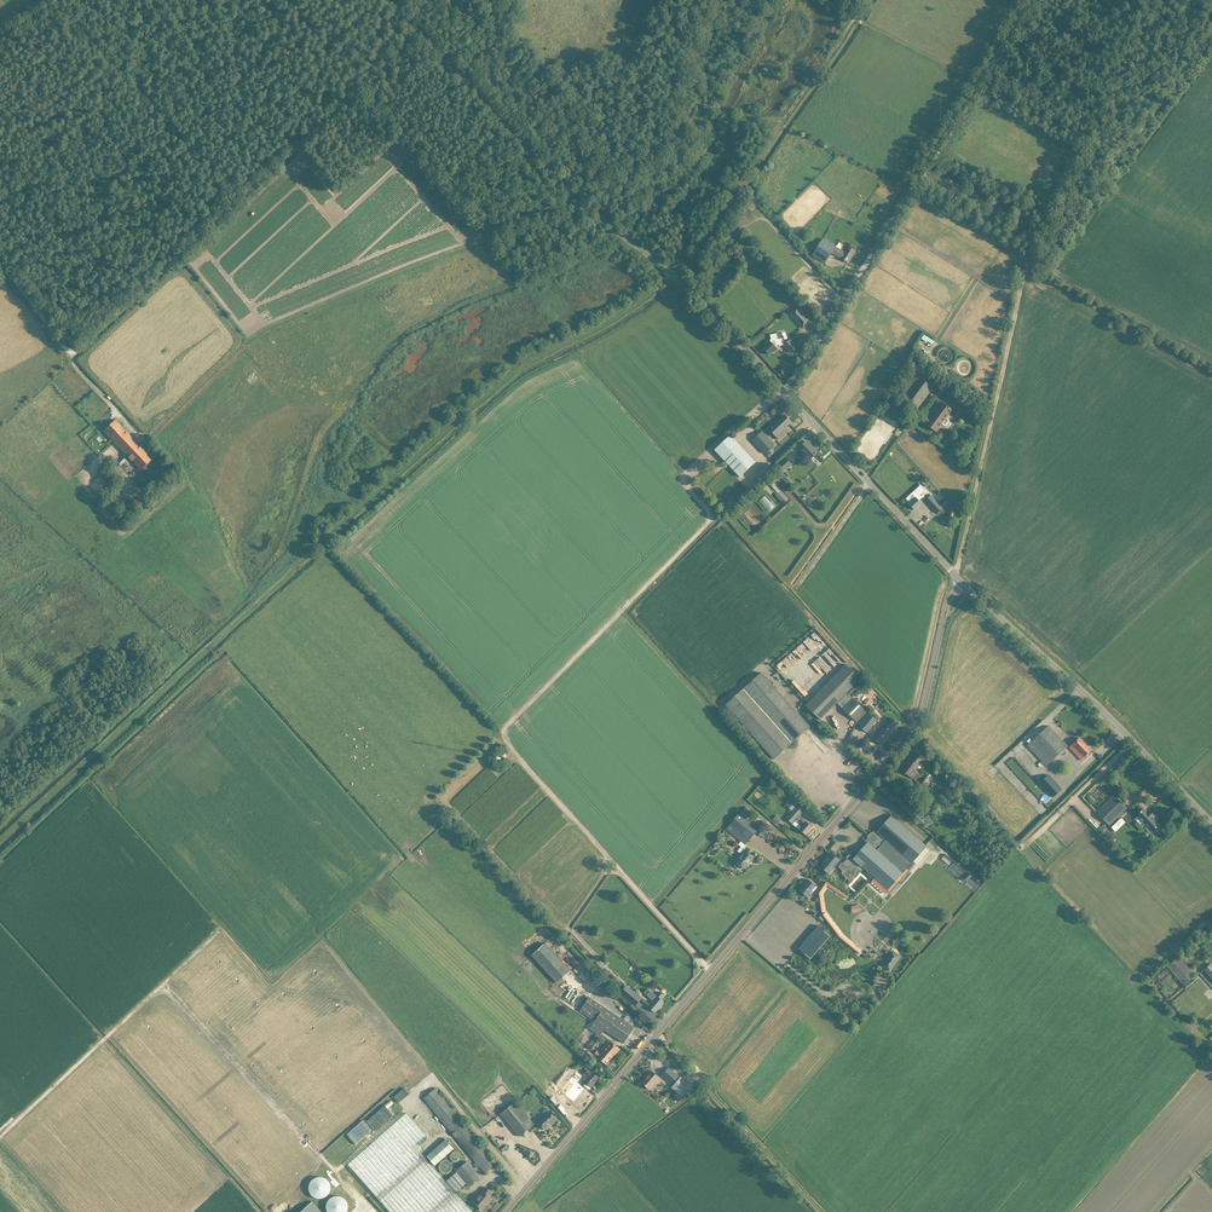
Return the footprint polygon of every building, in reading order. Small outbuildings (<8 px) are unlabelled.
[(730,239),(739,230),(735,227),(727,236),(730,239)] [(857,252),(852,248),(848,246),(844,253),(835,247),(823,239),(813,255),(825,263),(832,252),(841,258),(848,263),(852,257),(853,258),(857,252)] [(793,311),(791,314),(802,326),(804,323),(807,326),(812,322),(797,306),(792,311),(793,311)] [(771,339),(769,341),(766,344),(768,345),(764,349),(769,355),(776,348),(775,347),(775,346),(779,345),(779,346),(784,345),(785,346),(792,353),(797,348),(789,340),(788,341),(784,340),(783,341),(782,338),(778,339),(777,333),(770,335),(771,339)] [(926,337),(922,346),(928,348),(931,340),(926,337)] [(918,408),(930,391),(931,390),(929,389),(930,387),(926,384),(916,376),(902,396),(918,408)] [(925,415),(921,421),(936,432),(941,424),(944,426),(946,426),(949,421),(949,419),(946,417),(952,410),(939,400),(934,408),(928,417),(925,415)] [(777,437),(780,440),(783,436),(788,432),(785,429),(785,428),(791,422),(785,415),(778,421),(773,425),(769,429),(777,437)] [(104,431),(141,470),(145,466),(152,460),(115,420),(104,431)] [(752,441),(765,453),(774,444),(762,431),(752,441)] [(730,435),(715,450),(740,477),(756,462),(730,435)] [(807,442),(799,448),(802,452),(809,459),(810,460),(818,452),(813,447),(812,447),(807,442)] [(786,458),(777,466),(783,473),(792,465),(786,458)] [(741,479),(751,488),(757,482),(748,472),(741,479)] [(144,479),(154,490),(161,484),(151,473),(144,479)] [(773,481),(770,484),(786,502),(789,499),(773,481)] [(775,500),(766,490),(762,493),(772,504),(775,500)] [(909,504),(915,510),(921,504),(919,500),(922,497),(919,495),(909,504)] [(937,514),(943,508),(931,495),(925,501),(937,514)] [(769,506),(759,497),(756,500),(765,510),(769,506)] [(809,499),(806,502),(812,508),(815,505),(809,499)] [(762,512),(753,503),(750,506),(758,515),(762,512)] [(756,520),(746,509),(743,512),(753,523),(756,520)] [(748,525),(739,515),(735,518),(744,528),(748,525)] [(846,664),(837,672),(833,676),(805,705),(821,720),(861,679),(846,664)] [(725,705),(770,755),(774,759),(810,727),(762,673),(725,705)] [(860,683),(855,689),(860,694),(866,689),(860,683)] [(842,699),(837,703),(856,722),(867,712),(848,693),(842,699)] [(877,720),(867,712),(857,722),(866,731),(877,720)] [(898,723),(892,718),(885,726),(884,725),(873,738),(878,741),(882,745),(893,733),(891,732),(898,723)] [(1027,746),(1046,766),(1067,746),(1048,726),(1031,742),(1027,746)] [(1074,743),(1069,747),(1081,760),(1087,755),(1091,751),(1079,738),(1078,739),(1078,740),(1077,739),(1076,739),(1073,741),(1073,742),(1074,743)] [(902,769),(906,773),(913,779),(928,761),(921,756),(916,752),(902,769)] [(814,773),(812,775),(823,786),(825,784),(814,773)] [(929,798),(941,783),(935,778),(930,774),(917,789),(929,798)] [(1049,774),(1039,783),(1053,798),(1062,789),(1049,774)] [(913,794),(910,792),(903,800),(906,803),(913,794)] [(1114,795),(1097,812),(1109,825),(1127,808),(1114,795)] [(812,827),(808,823),(800,816),(804,811),(797,805),(801,801),(794,796),(786,805),(793,811),(786,818),(792,824),(795,821),(802,827),(800,830),(801,831),(805,835),(812,827)] [(1144,808),(1137,815),(1145,825),(1144,826),(1145,828),(1146,830),(1147,831),(1148,833),(1150,834),(1159,825),(1153,818),(1154,816),(1149,811),(1148,812),(1144,808)] [(773,818),(776,815),(771,810),(768,813),(773,818)] [(758,829),(754,825),(740,813),(726,829),(740,840),(744,844),(748,840),(749,840),(758,829)] [(772,820),(778,824),(782,820),(776,815),(772,820)] [(912,873),(909,870),(907,868),(914,860),(916,862),(915,864),(916,865),(918,863),(920,866),(932,853),(926,847),(927,846),(896,819),(892,815),(877,832),(875,835),(871,832),(867,837),(870,840),(868,842),(856,856),(853,859),(850,863),(848,860),(847,860),(843,863),(843,864),(851,871),(854,867),(857,869),(860,865),(864,868),(863,869),(867,872),(868,872),(888,890),(889,891),(890,892),(893,895),(912,873)] [(1111,828),(1115,832),(1125,823),(1121,818),(1111,828)] [(1097,830),(1100,833),(1106,828),(1103,825),(1097,830)] [(740,869),(742,867),(744,869),(748,864),(748,863),(750,861),(754,857),(745,849),(735,861),(736,862),(734,864),(735,865),(739,869),(740,869)] [(821,866),(828,873),(839,860),(830,852),(825,859),(825,860),(824,861),(824,862),(821,866)] [(853,859),(856,856),(854,854),(848,860),(850,863),(853,859)] [(948,864),(953,859),(947,855),(945,858),(944,857),(942,858),(943,859),(943,860),(948,864)] [(948,869),(961,881),(964,878),(967,881),(965,884),(974,892),(981,884),(955,861),(948,869)] [(843,864),(843,863),(842,862),(840,865),(839,866),(839,867),(840,868),(842,871),(842,872),(842,873),(842,874),(850,881),(859,871),(860,872),(863,869),(864,868),(860,865),(857,869),(854,867),(851,871),(843,864)] [(868,872),(867,872),(867,874),(869,876),(868,877),(872,880),(871,882),(869,885),(882,897),(888,890),(868,872)] [(817,887),(812,883),(808,879),(804,884),(804,885),(800,890),(804,894),(807,896),(812,890),(814,891),(817,887)] [(821,912),(824,912),(822,893),(827,886),(847,899),(849,897),(826,881),(819,893),(821,912)] [(858,954),(861,950),(842,935),(826,913),(822,915),(839,938),(858,954)] [(798,949),(803,953),(810,959),(831,936),(819,925),(798,949)] [(532,955),(557,983),(571,970),(546,943),(532,955)] [(896,961),(899,957),(892,952),(889,956),(893,958),(886,968),(890,971),(897,961),(896,961)] [(1179,957),(1168,966),(1183,984),(1195,975),(1179,957)] [(603,967),(601,965),(602,964),(599,960),(598,961),(594,964),(598,968),(600,970),(603,967)] [(1203,970),(1211,980),(1211,965),(1211,963),(1203,970)] [(638,979),(644,972),(639,969),(634,976),(638,979)] [(627,985),(621,993),(636,1006),(642,998),(627,985)] [(651,991),(647,995),(653,1000),(648,1006),(651,1008),(655,1012),(664,1002),(661,999),(664,996),(660,993),(657,996),(651,991)] [(604,1029),(620,1040),(625,1043),(635,1028),(630,1024),(589,997),(580,1011),(595,1021),(590,1029),(600,1036),(604,1029)] [(620,1049),(616,1045),(610,1040),(599,1052),(598,1051),(595,1054),(606,1064),(612,1057),(613,1058),(620,1049)] [(681,1077),(680,1077),(669,1067),(661,1075),(673,1085),(672,1087),(683,1097),(692,1087),(681,1077)] [(575,1082),(567,1092),(575,1099),(586,1086),(579,1080),(584,1075),(577,1070),(570,1078),(575,1082)] [(599,1077),(594,1073),(592,1072),(591,1072),(588,1070),(585,1074),(588,1077),(584,1081),(586,1083),(591,1087),(599,1077)] [(649,1075),(643,1083),(645,1085),(646,1086),(650,1090),(660,1078),(651,1071),(648,1074),(649,1075)] [(409,1093),(404,1088),(394,1097),(399,1102),(409,1093)] [(424,1098),(481,1168),(485,1173),(497,1163),(493,1158),(436,1088),(424,1098)] [(501,1114),(515,1132),(519,1136),(534,1124),(530,1119),(516,1102),(501,1114)] [(385,1105),(366,1121),(375,1131),(394,1115),(385,1105)] [(556,1119),(550,1111),(547,1108),(543,1111),(546,1114),(538,1121),(541,1125),(545,1130),(549,1126),(549,1125),(556,1119)] [(390,1211),(473,1211),(456,1192),(466,1184),(469,1187),(481,1177),(468,1161),(456,1171),(457,1172),(446,1181),(417,1148),(429,1138),(406,1113),(348,1164),(390,1211)] [(444,1123),(439,1127),(444,1132),(448,1128),(444,1123)] [(446,1140),(427,1156),(435,1165),(454,1149),(446,1140)] [(324,1179),(324,1192),(337,1192),(337,1179),(324,1179)] [(474,1202),(478,1206),(482,1209),(489,1202),(493,1199),(490,1196),(492,1193),(486,1187),(474,1202)] [(338,1200),(340,1200),(340,1208),(350,1208),(350,1202),(344,1202),(344,1193),(338,1193),(338,1200)] [(330,1196),(321,1196),(321,1205),(330,1205),(330,1196)] [(313,1202),(303,1211),(322,1211),(313,1202)]
